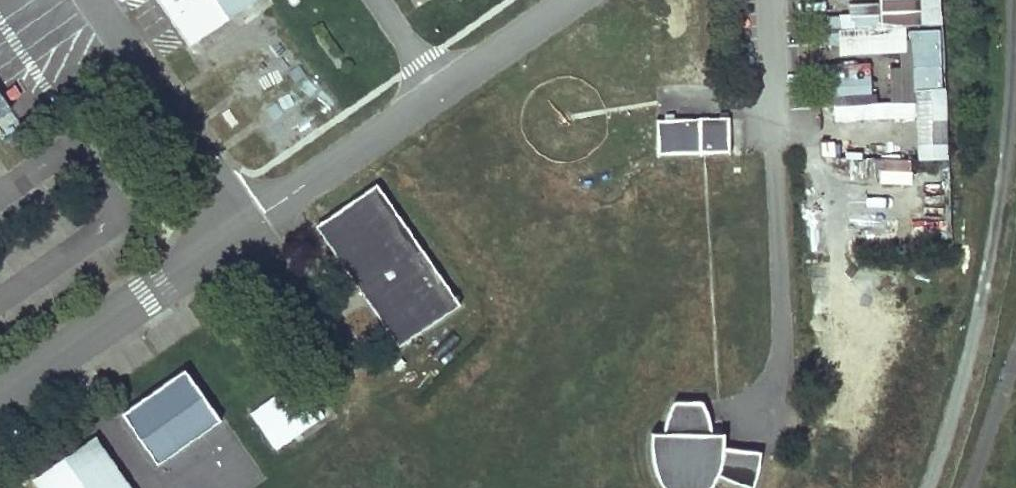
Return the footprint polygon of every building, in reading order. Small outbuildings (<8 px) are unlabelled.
[(192,48),(260,0),(158,0),(192,48)] [(944,27),(941,0),(846,0),(848,17),(829,18),(833,60),(909,54),(907,30),(944,27)] [(915,163),(946,163),(945,32),(914,32),(915,163)] [(856,125),(914,124),(912,56),(892,57),(894,106),(872,106),(870,67),(828,68),(829,101),(855,100),(856,125)] [(731,119),(658,121),(660,153),(730,154),(731,119)] [(377,182),(315,225),(397,344),(459,302),(377,182)] [(221,421),(187,370),(121,415),(155,465),(221,421)] [(298,377),(250,411),(275,446),(323,413),(298,377)] [(703,402),(676,401),(666,423),(665,427),(665,434),(654,433),(655,459),(656,467),(658,474),(661,480),(664,485),(667,487),(710,487),(712,487),(716,482),(719,475),(749,487),(754,487),(761,452),(725,449),(726,435),(713,434),(703,402)] [(33,478),(40,487),(131,487),(95,435),(33,478)]
